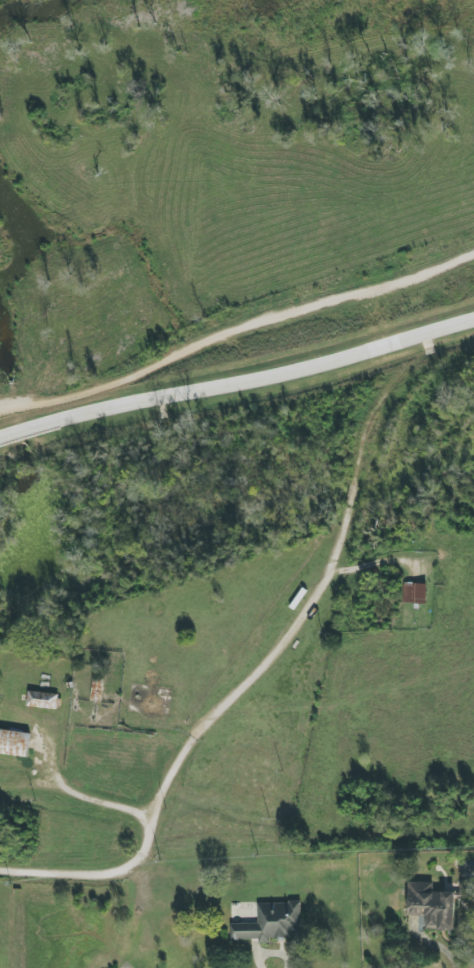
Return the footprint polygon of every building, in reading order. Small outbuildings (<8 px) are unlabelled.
[(427,584),(401,583),(401,603),(426,604),(427,584)] [(100,700),(102,679),(91,678),(89,699),(100,700)] [(59,693),(27,692),(26,708),(58,709),(59,693)] [(27,757),(29,733),(0,730),(0,755),(27,757)] [(407,917),(427,917),(427,930),(455,930),(455,893),(433,892),(433,883),(408,883),(407,917)] [(470,899),(471,884),(459,883),(459,898),(470,899)] [(300,903),(257,903),(257,924),(229,924),(229,940),(301,939),(300,903)]
